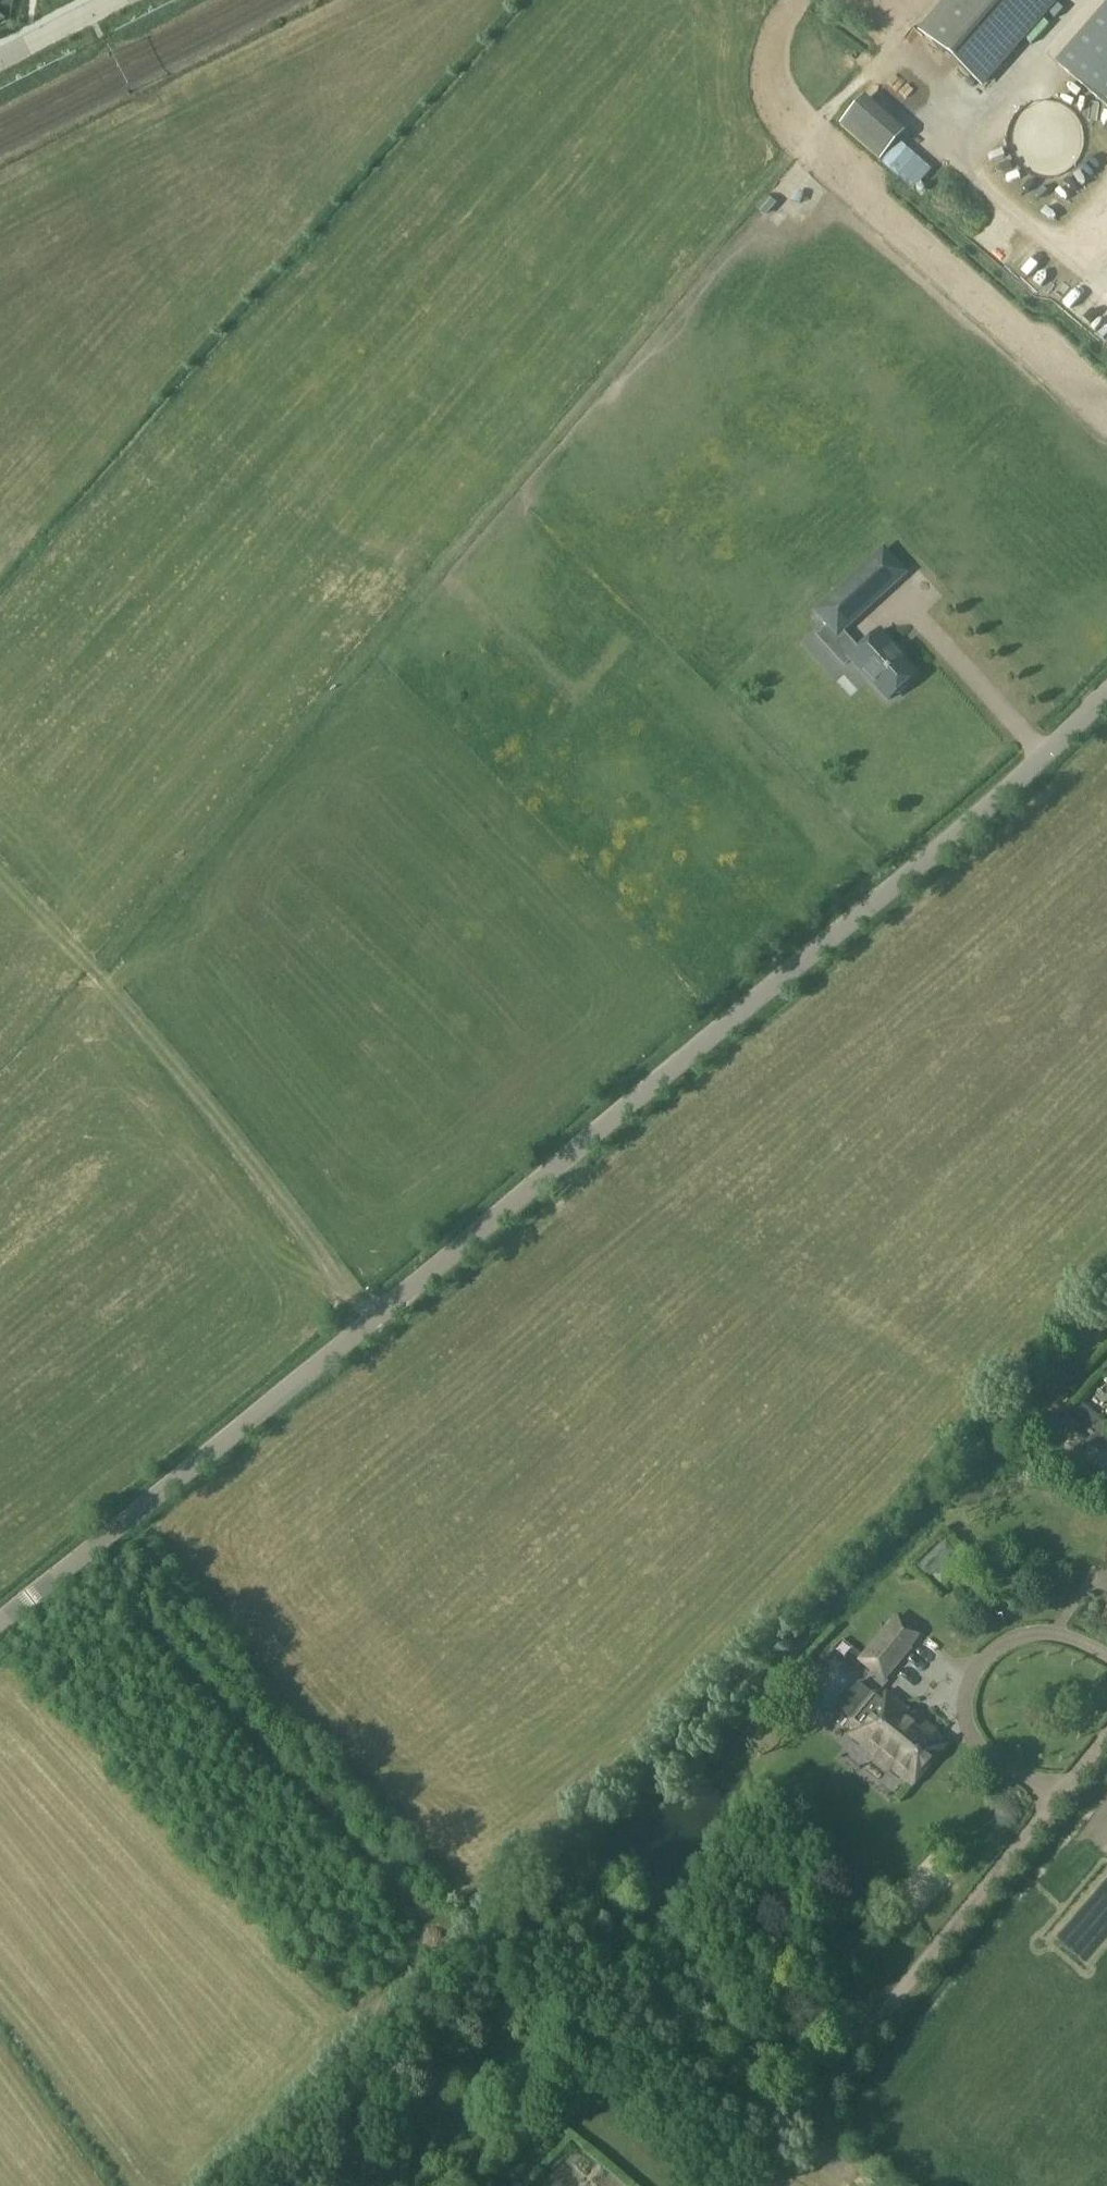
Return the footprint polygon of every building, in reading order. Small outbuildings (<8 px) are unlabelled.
[(918,32),(982,89),(1060,0),(946,0),(918,32)] [(1026,64),(1106,138),(1106,0),(1083,0),(1026,64)] [(1041,145),(1065,154),(1073,133),(1049,124),(1041,145)] [(837,635),(904,573),(883,550),(816,612),(837,635)] [(901,695),(910,687),(910,680),(916,675),(892,649),(895,647),(880,631),(850,658),(888,700),(894,695),(901,695)] [(883,1679),(918,1633),(895,1615),(860,1661),(883,1679)] [(881,1700),(872,1693),(851,1720),(859,1726),(853,1734),(912,1781),(944,1741),(885,1694),(881,1700)]
